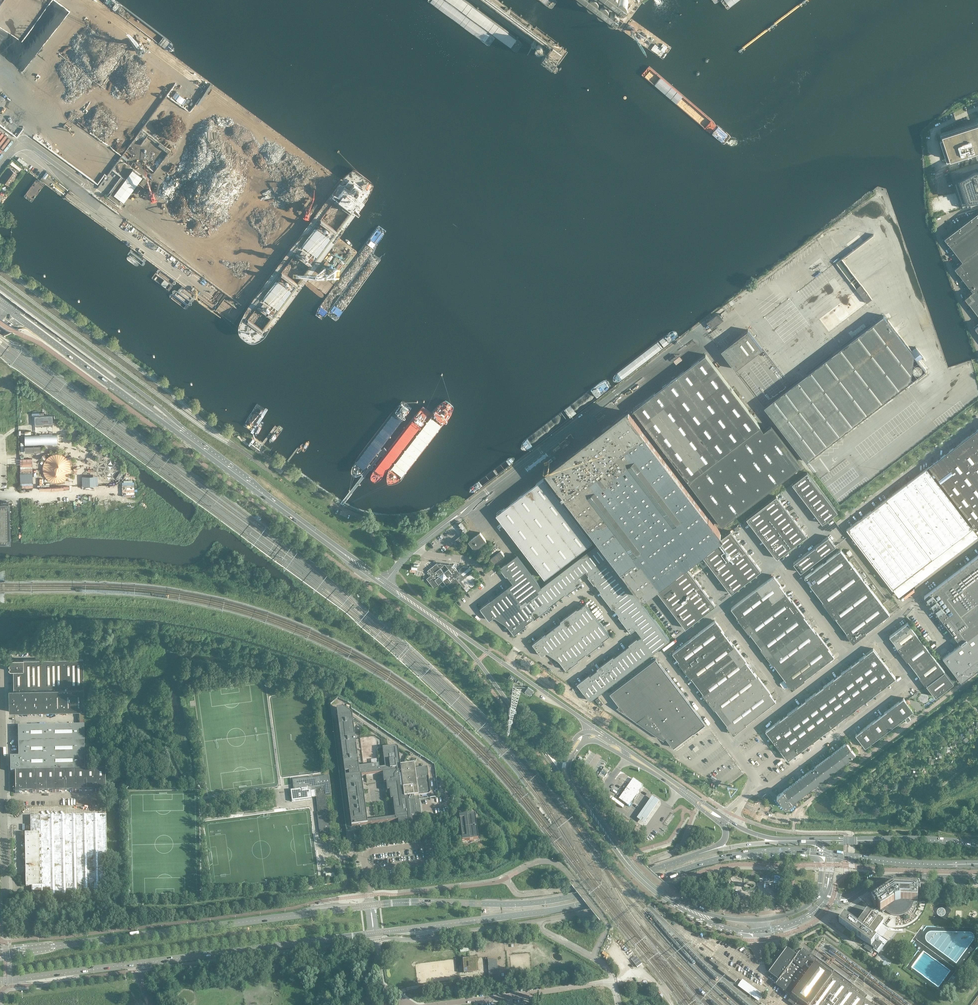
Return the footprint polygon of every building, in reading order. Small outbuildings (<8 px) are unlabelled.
[(589,0),(590,1),(590,2),(591,2),(591,3),(592,3),(593,4),(594,4),(595,4),(596,4),(597,4),(598,3),(599,5),(599,6),(599,7),(599,8),(600,8),(600,9),(601,10),(602,11),(603,11),(604,12),(605,12),(606,12),(607,11),(608,11),(609,12),(609,13),(609,14),(609,15),(610,16),(610,17),(611,18),(612,19),(613,19),(614,19),(615,19),(616,19),(617,19),(618,19),(619,18),(620,17),(620,16),(621,15),(621,14),(621,13),(621,12),(620,11),(620,10),(619,9),(618,9),(618,8),(617,8),(616,8),(615,8),(614,8),(613,8),(612,8),(611,7),(611,6),(611,5),(611,4),(610,4),(610,3),(610,2),(609,2),(609,1),(608,1),(607,0),(606,0),(604,0),(603,0),(602,0),(602,1),(601,0),(589,0)] [(610,0),(611,0),(611,1),(612,1),(612,2),(613,2),(614,2),(615,2),(615,1),(616,1),(616,0),(617,1),(617,2),(617,3),(617,4),(617,5),(618,6),(618,7),(619,7),(620,8),(621,8),(622,8),(623,8),(624,8),(625,8),(626,7),(627,7),(627,6),(628,6),(628,5),(628,4),(629,3),(629,2),(628,1),(628,0),(610,0)] [(950,158),(943,137),(959,132),(959,131),(959,130),(960,130),(961,130),(962,130),(962,131),(977,125),(977,122),(941,134),(940,134),(948,159),(950,158)] [(950,158),(977,149),(977,125),(962,131),(962,130),(961,130),(960,130),(959,130),(959,131),(959,132),(943,137),(950,158)] [(976,163),(951,172),(950,172),(950,173),(961,207),(962,207),(977,202),(977,163),(976,163)] [(9,184),(17,174),(10,169),(2,179),(9,184)] [(124,202),(143,177),(133,170),(125,179),(121,176),(107,196),(119,205),(122,201),(124,202)] [(974,215),(957,228),(944,238),(949,243),(956,253),(962,260),(963,261),(977,250),(977,212),(974,215)] [(963,261),(962,260),(960,262),(956,265),(954,266),(963,278),(972,290),(973,291),(977,288),(977,250),(963,261)] [(867,303),(872,299),(841,258),(836,262),(867,303)] [(818,287),(828,280),(828,279),(834,275),(830,269),(815,280),(817,283),(816,284),(818,287)] [(973,291),(972,290),(964,296),(967,300),(970,303),(977,314),(977,288),(973,291)] [(710,322),(721,314),(725,311),(724,311),(724,310),(709,322),(710,322)] [(710,322),(712,326),(727,314),(725,311),(721,314),(710,322)] [(764,406),(765,407),(766,406),(765,405),(791,386),(884,316),(883,315),(791,386),(764,406)] [(766,406),(766,407),(765,407),(806,461),(807,461),(837,438),(840,435),(892,395),(897,392),(926,370),(919,361),(924,357),(916,347),(911,351),(905,344),(905,343),(901,338),(896,332),(896,331),(893,327),(887,320),(884,316),(791,386),(765,405),(766,406)] [(748,330),(721,350),(731,362),(736,369),(743,363),(749,359),(760,350),(762,349),(748,330)] [(769,357),(764,350),(760,354),(765,360),(769,357)] [(786,445),(771,425),(768,428),(764,431),(763,429),(757,422),(726,381),(706,354),(685,370),(671,380),(660,389),(645,400),(641,403),(636,406),(634,408),(633,410),(636,414),(637,413),(669,455),(722,525),(802,465),(786,445)] [(776,370),(774,372),(780,381),(783,379),(776,370)] [(926,370),(916,378),(918,380),(928,373),(926,370)] [(601,433),(629,412),(626,409),(598,430),(582,443),(546,470),(548,473),(584,446),(601,433)] [(708,517),(641,428),(629,412),(601,433),(584,446),(548,473),(629,578),(628,578),(641,594),(721,533),(709,517),(708,517)] [(977,430),(953,448),(959,455),(972,471),(977,478),(977,477),(977,431),(977,430)] [(41,446),(40,446),(40,445),(57,445),(57,434),(39,434),(39,435),(37,435),(37,434),(24,435),(25,446),(37,445),(37,446),(25,446),(25,453),(41,452),(41,446)] [(257,449),(260,445),(255,442),(254,441),(250,446),(252,447),(256,450),(257,449)] [(972,471),(959,455),(953,448),(942,456),(960,480),(972,471)] [(60,454),(43,456),(45,470),(66,468),(66,463),(59,463),(59,465),(58,466),(57,461),(55,461),(55,458),(61,457),(60,454)] [(960,480),(942,456),(933,463),(929,466),(926,469),(944,492),(960,480)] [(33,458),(21,458),(21,487),(34,486),(33,458)] [(124,478),(125,472),(119,471),(120,465),(117,464),(118,462),(108,460),(104,477),(113,479),(113,477),(124,478)] [(972,528),(944,492),(926,469),(907,483),(953,543),(972,528)] [(977,478),(972,471),(960,480),(944,492),(972,528),(974,526),(975,526),(977,524),(977,479),(977,478)] [(815,482),(808,473),(807,472),(797,480),(795,481),(792,483),(800,493),(815,482)] [(99,485),(98,475),(83,475),(83,485),(99,485)] [(593,541),(544,477),(533,486),(513,501),(501,510),(500,510),(498,511),(497,513),(496,515),(500,519),(522,547),(545,577),(593,541)] [(822,492),(815,482),(800,493),(807,503),(822,492)] [(953,543),(907,483),(887,499),(933,559),(953,543)] [(815,513),(830,502),(822,492),(807,503),(815,513)] [(777,557),(808,536),(778,494),(768,502),(768,516),(768,520),(767,521),(763,521),(764,523),(764,525),(760,525),(759,526),(756,526),(754,523),(754,525),(756,528),(768,544),(777,557)] [(933,559),(887,499),(879,505),(867,514),(913,574),(933,559)] [(8,502),(0,502),(0,503),(0,539),(9,539),(8,502)] [(823,523),(831,517),(838,512),(835,508),(830,502),(815,513),(823,523)] [(913,574),(867,514),(846,529),(893,589),(913,574)] [(461,523),(461,522),(460,523),(459,521),(456,523),(458,525),(457,525),(463,533),(467,530),(461,523)] [(724,552),(738,540),(731,530),(716,542),(724,552)] [(486,541),(480,532),(469,541),(472,545),(475,549),(486,541)] [(460,544),(467,539),(463,534),(455,540),(457,542),(459,545),(459,544),(460,544)] [(818,559),(836,546),(829,536),(811,549),(818,559)] [(731,562),(746,550),(738,540),(724,552),(731,562)] [(709,563),(724,552),(716,542),(701,553),(709,563)] [(489,558),(500,549),(496,543),(491,547),(485,552),(489,558)] [(581,575),(586,571),(606,556),(597,544),(561,571),(573,587),(574,588),(573,586),(574,586),(574,585),(575,586),(581,581),(578,577),(581,575)] [(801,572),(818,559),(811,549),(794,563),(801,572)] [(822,600),(823,601),(824,603),(825,605),(827,606),(829,609),(831,611),(832,613),(835,617),(847,633),(850,637),(851,638),(854,641),(866,632),(867,631),(871,628),(879,622),(890,614),(882,604),(849,560),(841,549),(805,577),(812,587),(818,595),(819,595),(820,598),(821,598),(822,600)] [(499,559),(504,555),(501,550),(491,558),(492,560),(494,563),(499,559)] [(739,571),(753,560),(746,550),(731,562),(739,571)] [(731,562),(724,552),(709,563),(716,573),(731,562)] [(509,577),(513,583),(529,571),(517,555),(500,567),(500,568),(501,567),(502,567),(503,568),(502,569),(503,569),(503,570),(507,575),(508,576),(509,577)] [(924,596),(961,644),(977,630),(977,555),(924,596)] [(618,572),(606,556),(586,571),(587,572),(589,575),(588,576),(589,575),(590,575),(590,576),(591,576),(590,577),(595,583),(597,585),(598,587),(618,572)] [(761,570),(753,560),(739,571),(746,582),(761,570)] [(724,583),(739,571),(731,562),(716,573),(724,583)] [(472,579),(477,576),(477,575),(470,566),(461,573),(460,574),(453,565),(449,568),(444,572),(440,567),(437,563),(432,566),(428,570),(431,575),(427,578),(434,587),(443,580),(447,585),(450,589),(460,582),(467,591),(476,584),(472,579)] [(685,565),(670,577),(678,587),(693,575),(685,565)] [(497,618),(498,619),(517,604),(529,596),(541,586),(529,571),(513,583),(508,586),(505,589),(493,598),(490,600),(488,602),(480,608),(481,608),(482,607),(483,608),(483,609),(491,619),(495,616),(497,618)] [(561,571),(545,583),(558,599),(562,596),(563,595),(565,593),(572,588),(571,588),(573,587),(574,588),(573,587),(561,571)] [(731,593),(746,582),(739,571),(724,583),(731,593)] [(606,599),(608,598),(627,584),(618,572),(598,587),(600,589),(601,591),(606,597),(607,597),(608,598),(606,599)] [(700,585),(693,575),(678,587),(685,597),(700,585)] [(785,592),(783,588),(773,576),(756,589),(768,605),(785,592)] [(678,587),(670,577),(655,588),(663,598),(678,587)] [(541,586),(529,596),(541,611),(542,612),(541,611),(542,610),(543,610),(549,605),(552,603),(554,602),(558,599),(545,583),(545,584),(541,586)] [(615,609),(616,611),(636,596),(627,584),(608,598),(606,599),(606,600),(608,599),(609,600),(608,601),(613,607),(615,609)] [(693,606),(708,595),(700,585),(685,597),(693,606)] [(685,597),(678,587),(663,598),(670,608),(685,597)] [(742,625),(768,605),(756,589),(731,608),(737,616),(737,617),(742,625)] [(781,621),(798,608),(792,600),(785,592),(768,605),(781,621)] [(701,616),(715,605),(711,600),(711,599),(708,595),(693,606),(701,616)] [(542,613),(542,612),(541,611),(529,596),(517,604),(530,620),(532,619),(533,618),(540,613),(539,612),(540,612),(541,611),(542,613)] [(624,623),(625,623),(626,622),(645,607),(636,596),(616,611),(618,613),(619,615),(621,617),(623,619),(624,621),(625,621),(626,622),(624,623)] [(693,606),(685,597),(670,608),(678,618),(693,606)] [(834,618),(835,617),(832,613),(831,611),(829,609),(828,608),(827,606),(825,605),(824,603),(823,601),(822,602),(828,610),(834,618)] [(569,614),(581,631),(597,619),(596,617),(585,603),(583,605),(580,607),(577,609),(575,611),(573,612),(571,614),(571,615),(570,616),(569,614)] [(528,622),(530,620),(517,604),(498,619),(505,623),(507,625),(514,633),(514,634),(515,634),(513,632),(514,632),(515,631),(515,632),(516,631),(526,624),(526,623),(528,622)] [(755,640),(781,621),(768,605),(742,625),(749,633),(749,632),(755,640)] [(701,616),(693,606),(678,618),(686,628),(701,616)] [(490,620),(491,619),(483,609),(483,608),(482,607),(481,608),(490,620)] [(637,629),(641,635),(654,652),(670,639),(645,607),(626,622),(625,623),(626,622),(627,623),(627,624),(628,626),(630,629),(632,631),(635,628),(637,629)] [(810,624),(804,616),(798,608),(781,621),(793,637),(810,624)] [(559,623),(557,624),(569,640),(581,631),(569,614),(568,614),(570,616),(569,616),(568,617),(568,616),(566,618),(563,620),(561,621),(559,623)] [(597,619),(581,631),(594,648),(595,648),(593,646),(594,646),(595,645),(595,646),(602,641),(605,639),(608,637),(610,635),(599,621),(597,619)] [(728,637),(722,630),(721,629),(722,628),(716,620),(715,620),(697,634),(710,651),(728,637)] [(767,657),(793,637),(781,621),(755,640),(762,648),(761,649),(767,657)] [(894,643),(896,644),(896,645),(897,647),(899,649),(901,651),(902,652),(920,638),(908,622),(889,636),(891,639),(893,641),(894,643)] [(513,632),(515,634),(526,625),(526,624),(516,631),(515,632),(515,631),(514,632),(513,632)] [(551,654),(569,640),(557,624),(555,626),(553,628),(551,629),(549,631),(547,632),(545,634),(543,635),(541,637),(538,639),(536,640),(534,642),(533,643),(533,644),(534,642),(535,643),(535,644),(543,655),(547,652),(549,653),(550,654),(551,654)] [(805,653),(822,640),(816,632),(813,628),(810,624),(793,637),(805,653)] [(961,644),(955,648),(964,660),(977,650),(977,630),(961,644)] [(581,631),(569,640),(582,656),(583,655),(586,653),(588,652),(590,650),(592,648),(592,647),(593,647),(594,648),(581,631)] [(866,633),(866,632),(854,641),(851,638),(850,637),(847,633),(846,634),(853,643),(866,633)] [(685,670),(710,651),(697,634),(673,652),(679,661),(678,662),(685,670)] [(625,648),(622,651),(634,667),(654,652),(641,635),(639,637),(638,638),(637,638),(636,638),(637,639),(638,639),(637,640),(636,640),(629,645),(625,648)] [(741,653),(734,644),(733,645),(728,637),(710,651),(722,667),(741,653)] [(780,672),(805,653),(793,637),(767,657),(773,665),(774,664),(780,672)] [(920,638),(902,652),(902,653),(903,654),(908,660),(911,664),(913,666),(914,668),(932,654),(920,638)] [(580,657),(582,656),(569,640),(551,654),(558,659),(560,660),(561,662),(566,669),(567,669),(566,668),(566,667),(567,667),(568,667),(578,659),(580,657)] [(831,651),(828,648),(822,640),(805,653),(817,669),(818,669),(834,656),(831,651)] [(542,655),(543,655),(535,644),(535,643),(534,642),(533,644),(542,655)] [(882,660),(881,658),(879,656),(878,654),(876,652),(875,650),(873,648),(871,650),(869,651),(867,653),(865,655),(864,655),(876,670),(885,663),(884,662),(883,661),(882,660)] [(964,660),(955,648),(943,657),(959,678),(961,682),(977,669),(977,650),(964,660)] [(605,662),(606,663),(618,679),(634,667),(622,651),(618,654),(614,657),(607,661),(608,662),(607,663),(606,663),(605,662)] [(698,685),(722,667),(710,651),(685,670),(690,677),(691,677),(698,685)] [(752,669),(747,662),(745,661),(746,660),(741,653),(722,667),(734,683),(752,669)] [(780,672),(786,680),(792,688),(805,679),(817,669),(805,653),(780,672)] [(919,674),(920,676),(922,678),(923,680),(925,682),(926,684),(945,671),(932,654),(914,668),(916,670),(917,672),(919,674)] [(876,670),(864,655),(862,657),(857,661),(855,662),(867,677),(876,670)] [(13,678),(13,680),(14,690),(84,689),(83,658),(10,660),(8,662),(10,663),(8,665),(10,667),(9,669),(10,671),(12,669),(13,669),(13,673),(13,678)] [(694,733),(706,723),(656,658),(610,693),(619,705),(617,706),(617,707),(652,731),(664,739),(665,737),(666,737),(674,747),(693,732),(694,733)] [(566,668),(567,669),(579,660),(578,659),(568,667),(567,667),(566,667),(566,668)] [(596,670),(594,672),(606,688),(618,679),(606,663),(605,662),(606,663),(605,664),(604,665),(604,664),(598,669),(596,670)] [(867,677),(855,662),(853,663),(852,665),(849,667),(848,667),(848,668),(846,669),(858,684),(867,677)] [(894,676),(893,674),(890,670),(888,668),(887,666),(886,665),(885,664),(885,663),(876,670),(887,685),(888,684),(890,682),(892,681),(893,680),(894,679),(895,678),(896,678),(894,676)] [(709,702),(734,683),(722,667),(698,685),(703,693),(702,693),(709,702)] [(764,685),(752,669),(734,683),(746,698),(764,685)] [(858,684),(846,669),(845,670),(844,670),(843,671),(839,674),(837,676),(849,690),(858,684)] [(887,685),(876,670),(867,677),(878,691),(880,690),(883,687),(885,686),(887,685)] [(945,671),(926,684),(928,687),(931,691),(934,694),(934,695),(936,696),(947,688),(954,683),(954,682),(945,671)] [(592,673),(590,675),(582,681),(580,683),(579,684),(577,683),(578,684),(590,700),(606,688),(594,672),(592,673)] [(577,683),(579,684),(580,683),(582,681),(590,675),(589,674),(577,683)] [(849,690),(837,676),(835,677),(832,680),(831,681),(830,682),(828,682),(840,697),(849,690)] [(878,691),(867,677),(858,684),(869,698),(871,697),(872,696),(876,693),(878,691)] [(805,680),(805,679),(792,688),(786,680),(785,681),(792,690),(805,680)] [(840,697),(828,682),(827,683),(826,684),(825,685),(821,688),(819,689),(831,704),(840,697)] [(722,717),(746,698),(734,683),(709,702),(714,709),(715,709),(722,717)] [(869,698),(858,684),(849,690),(860,705),(862,704),(866,701),(867,700),(868,699),(869,698)] [(776,701),(764,685),(746,698),(758,714),(776,701)] [(525,691),(530,695),(534,690),(528,686),(525,691)] [(84,689),(14,690),(9,690),(9,712),(78,710),(84,710),(84,689)] [(831,704),(819,689),(817,691),(814,694),(813,695),(812,695),(810,696),(822,711),(831,704)] [(860,705),(849,690),(840,697),(851,712),(852,711),(853,710),(854,710),(858,707),(860,705)] [(822,711),(810,696),(809,697),(808,698),(807,699),(803,702),(801,703),(813,718),(822,711)] [(851,712),(840,697),(831,704),(842,719),(844,717),(848,714),(849,714),(850,713),(851,712)] [(734,733),(746,723),(758,714),(746,698),(722,717),(727,724),(734,733)] [(912,711),(913,710),(910,706),(906,700),(904,698),(902,699),(896,703),(892,707),(901,720),(904,718),(908,715),(910,713),(912,711)] [(813,718),(801,703),(800,704),(796,707),(795,708),(794,709),(792,710),(804,725),(813,718)] [(842,719),(831,704),(822,711),(833,726),(834,725),(835,724),(836,723),(840,720),(842,719)] [(901,720),(892,707),(887,710),(882,714),(880,716),(889,729),(901,720)] [(342,708),(341,709),(337,710),(345,778),(351,826),(398,820),(398,826),(413,824),(412,816),(416,816),(418,815),(419,815),(420,815),(420,814),(420,813),(419,800),(418,796),(428,794),(429,794),(430,793),(430,792),(430,791),(430,790),(427,767),(415,769),(414,764),(400,766),(400,762),(398,749),(398,748),(395,747),(388,747),(382,748),(383,751),(384,751),(385,756),(383,758),(384,762),(385,768),(359,771),(358,765),(358,764),(356,763),(355,756),(356,755),(355,745),(354,745),(353,738),(354,737),(353,731),(353,727),(351,726),(350,718),(350,716),(351,716),(351,715),(342,708)] [(804,725),(792,710),(792,711),(790,711),(789,712),(785,715),(783,717),(795,731),(804,725)] [(833,726),(822,711),(813,718),(824,732),(826,731),(830,728),(831,727),(832,726),(833,726)] [(889,729),(880,716),(877,718),(872,722),(868,725),(877,738),(889,729)] [(795,731),(783,717),(780,719),(776,722),(775,724),(786,738),(795,731)] [(824,732),(813,718),(804,725),(815,739),(816,738),(817,738),(818,737),(822,734),(824,732)] [(747,724),(746,723),(734,733),(727,724),(727,725),(733,734),(747,724)] [(786,738),(775,724),(773,725),(766,730),(771,737),(775,743),(777,745),(786,738)] [(815,739),(804,725),(795,731),(806,746),(808,744),(812,742),(814,740),(815,739)] [(877,738),(868,725),(863,729),(858,733),(855,734),(865,747),(877,738)] [(75,771),(85,770),(84,726),(78,726),(18,727),(19,757),(10,757),(10,772),(15,772),(25,772),(35,771),(45,771),(55,771),(65,771),(75,771)] [(806,746),(795,731),(786,738),(797,753),(798,752),(800,750),(801,750),(804,747),(806,746)] [(797,753),(786,738),(777,745),(778,747),(782,753),(788,760),(790,758),(792,757),(794,755),(796,754),(797,753)] [(828,776),(849,759),(850,758),(851,757),(856,754),(852,749),(850,747),(847,742),(835,751),(833,753),(821,762),(820,763),(818,764),(817,765),(815,766),(812,769),(809,771),(795,782),(793,783),(780,793),(777,796),(778,797),(782,803),(786,807),(797,799),(799,797),(800,796),(818,783),(819,782),(820,781),(824,778),(826,777),(828,776)] [(86,791),(85,770),(75,771),(76,792),(79,792),(79,791),(86,791)] [(95,770),(85,770),(86,791),(92,791),(92,792),(96,792),(95,770)] [(106,790),(105,770),(95,770),(96,792),(99,791),(106,790)] [(36,793),(35,771),(25,772),(26,792),(32,792),(32,793),(36,793)] [(46,792),(45,771),(35,771),(36,793),(39,793),(39,792),(46,792)] [(56,792),(55,771),(45,771),(46,792),(52,791),(52,792),(56,792)] [(66,791),(65,771),(55,771),(56,792),(59,792),(59,791),(66,791)] [(76,792),(75,771),(65,771),(66,791),(72,791),(72,792),(76,792)] [(26,792),(25,772),(15,772),(15,789),(15,790),(15,793),(19,793),(19,792),(26,792)] [(292,780),(294,790),(310,788),(310,789),(324,787),(325,795),(331,794),(328,775),(292,780)] [(621,801),(629,806),(631,804),(631,803),(632,802),(633,800),(637,794),(639,792),(639,791),(642,788),(643,786),(633,779),(632,781),(629,785),(624,792),(620,797),(619,799),(621,801)] [(331,838),(329,824),(331,823),(329,811),(327,811),(325,797),(325,795),(324,787),(310,789),(310,788),(294,790),(290,790),(292,802),(312,799),(311,797),(316,796),(318,812),(319,812),(321,824),(318,824),(319,832),(322,832),(323,839),(331,838)] [(652,797),(637,819),(644,824),(659,802),(652,797)] [(108,895),(106,815),(32,817),(33,833),(25,833),(26,886),(32,886),(32,896),(108,895)] [(478,840),(475,815),(466,816),(458,817),(459,820),(461,820),(462,825),(460,825),(462,839),(461,839),(462,842),(469,841),(478,840)] [(918,900),(918,894),(920,894),(920,895),(920,894),(920,893),(920,891),(920,890),(920,889),(920,888),(919,887),(898,886),(896,886),(895,886),(894,886),(893,887),(892,887),(891,887),(891,888),(890,888),(889,888),(880,894),(872,900),(872,901),(872,902),(873,903),(873,904),(873,905),(874,906),(874,907),(875,907),(873,908),(872,909),(868,912),(867,911),(866,913),(858,923),(857,925),(858,926),(877,939),(874,937),(884,923),(870,913),(873,911),(874,910),(878,908),(880,911),(881,911),(883,913),(888,909),(889,909),(890,910),(891,910),(891,911),(892,911),(893,911),(894,912),(895,912),(896,912),(897,912),(898,912),(899,912),(900,912),(901,912),(902,911),(903,911),(904,910),(905,910),(906,909),(906,908),(907,908),(907,907),(908,907),(908,906),(909,905),(909,904),(909,903),(910,903),(917,903),(917,900),(918,900)] [(877,940),(877,939),(858,926),(857,925),(845,916),(840,923),(846,927),(845,927),(845,928),(865,942),(877,951),(883,944),(881,943),(878,941),(877,940)] [(802,936),(804,938),(819,930),(818,927),(802,936)] [(841,942),(826,931),(825,933),(839,944),(841,942)] [(642,963),(629,947),(625,951),(637,967),(642,963)] [(864,1000),(867,996),(803,949),(800,952),(797,957),(787,950),(769,974),(771,975),(777,980),(780,982),(777,986),(785,992),(792,997),(788,1002),(792,1004),(870,1004),(864,1000)] [(729,971),(712,958),(709,961),(718,968),(717,970),(735,983),(738,979),(728,972),(729,971)] [(464,972),(463,962),(463,959),(462,959),(463,974),(473,973),(473,972),(469,972),(469,971),(467,971),(467,972),(464,972)] [(473,972),(477,972),(476,964),(476,959),(471,960),(463,960),(463,962),(464,973),(467,972),(467,971),(469,971),(469,972),(473,972)] [(497,966),(488,966),(489,975),(498,975),(497,966)] [(743,980),(742,981),(738,986),(758,1002),(763,995),(743,980)]
